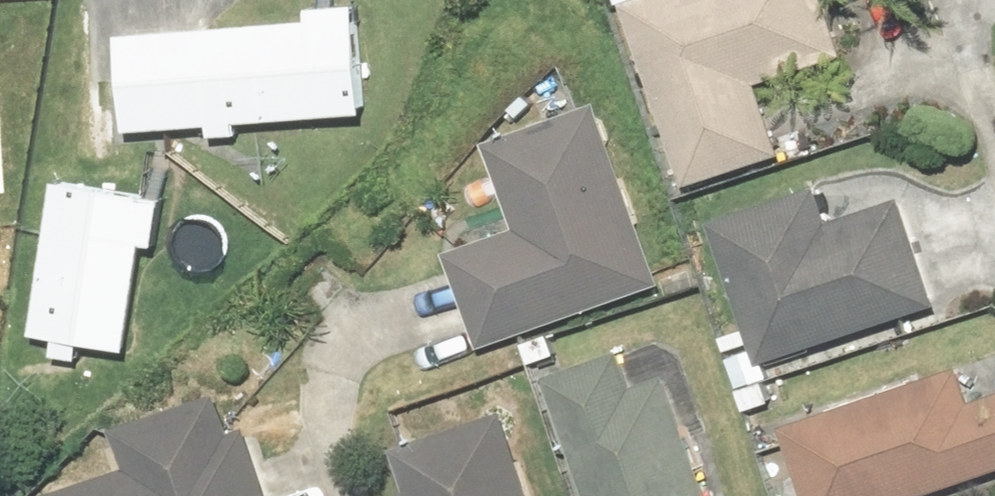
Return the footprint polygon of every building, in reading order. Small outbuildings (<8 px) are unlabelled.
[(132,28),(140,127),(221,120),(222,132),(248,130),(247,118),(379,108),(370,0),(362,0),(320,3),(320,13),(132,28)] [(694,181),(790,151),(768,82),(854,56),(836,0),(637,0),(694,181)] [(8,192),(0,81),(0,193),(8,192)] [(489,345),(672,279),(605,97),(492,138),(524,224),(454,250),(489,345)] [(183,190),(70,172),(45,329),(146,345),(162,242),(174,244),(183,190)] [(830,182),(723,215),(767,359),(949,304),(914,193),(840,216),(830,182)] [(559,372),(601,495),(721,495),(678,368),(650,377),(638,345),(559,372)] [(818,495),(922,495),(994,471),(994,396),(981,401),(968,362),(793,422),(818,495)] [(51,495),(281,495),(257,426),(243,431),(227,384),(122,419),(137,466),(51,495)] [(512,404),(402,441),(417,486),(406,489),(409,495),(543,495),(512,404)]
